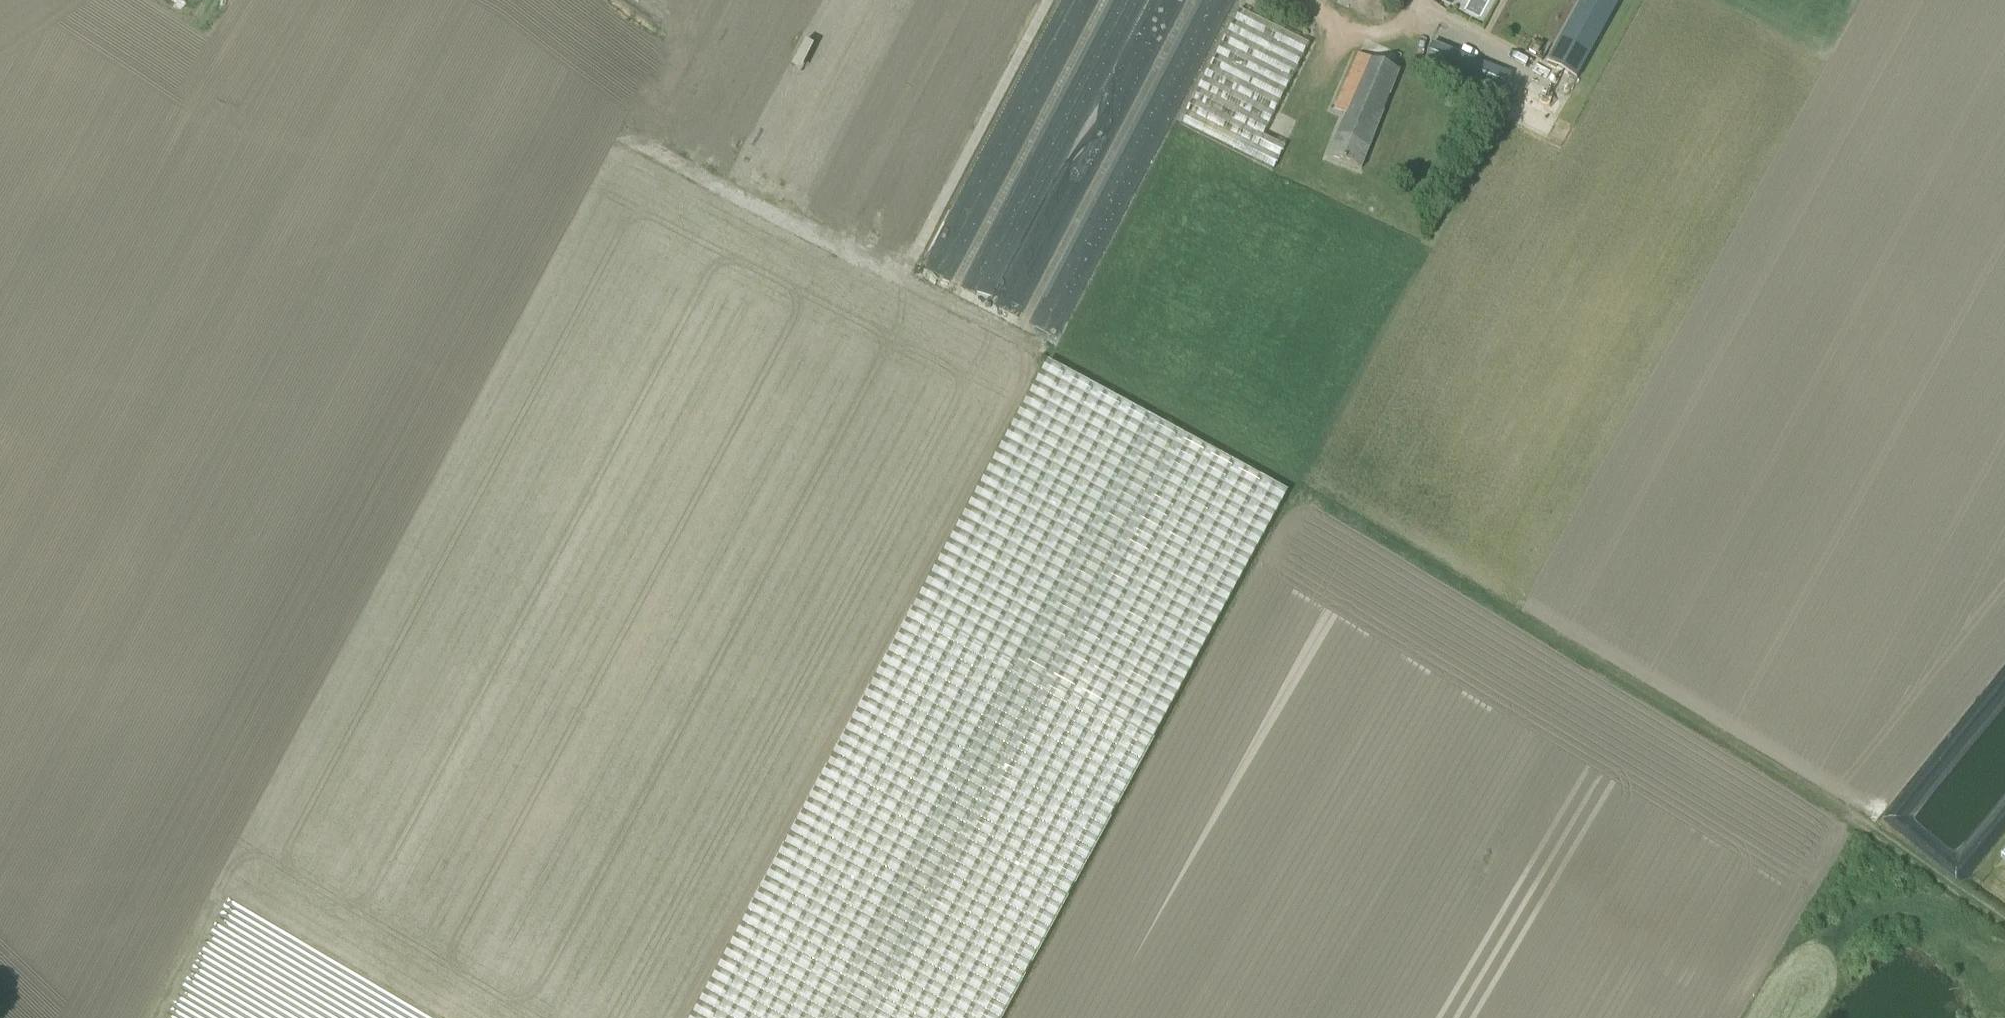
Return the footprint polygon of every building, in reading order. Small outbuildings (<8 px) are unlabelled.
[(1599,41),(1621,0),(1582,0),(1547,63),(1577,80),(1599,41)] [(1309,43),(1241,8),(1180,124),(1274,173),(1287,149),(1263,136),(1309,43)] [(1448,75),(1456,53),(1432,44),(1423,66),(1448,75)] [(1401,71),(1396,69),(1359,53),(1334,109),(1346,114),(1327,156),(1362,171),(1401,71)] [(1292,493),(1049,360),(692,1017),(1002,1017),(1292,493)]
